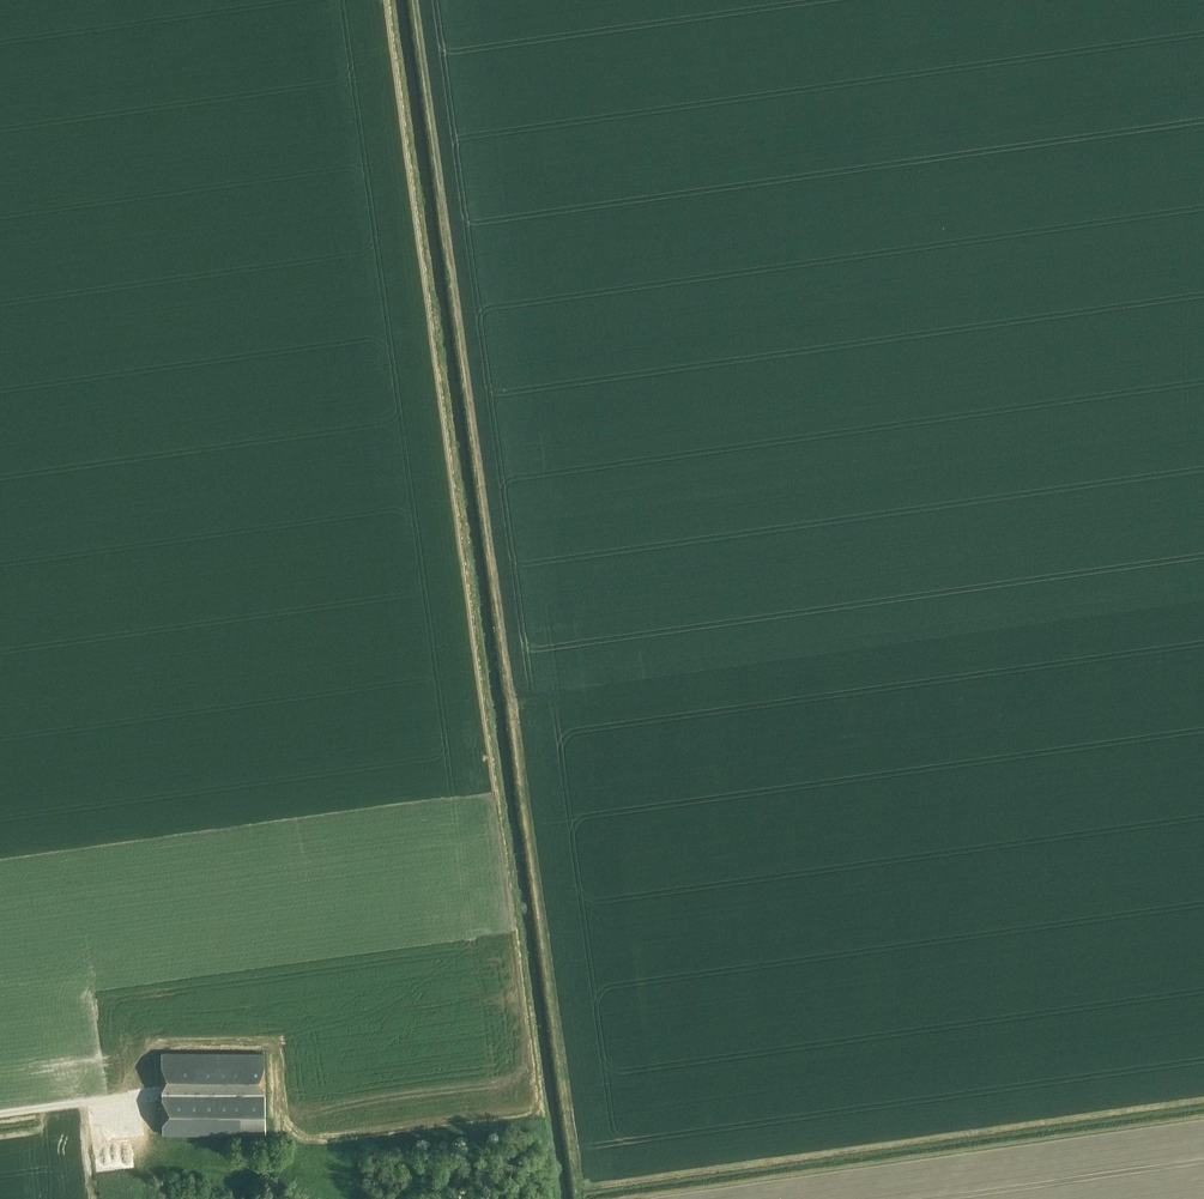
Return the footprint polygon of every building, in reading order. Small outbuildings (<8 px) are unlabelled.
[(266,1132),(265,1096),(265,1054),(161,1053),(163,1134),(238,1134),(238,1131),(266,1132)]
